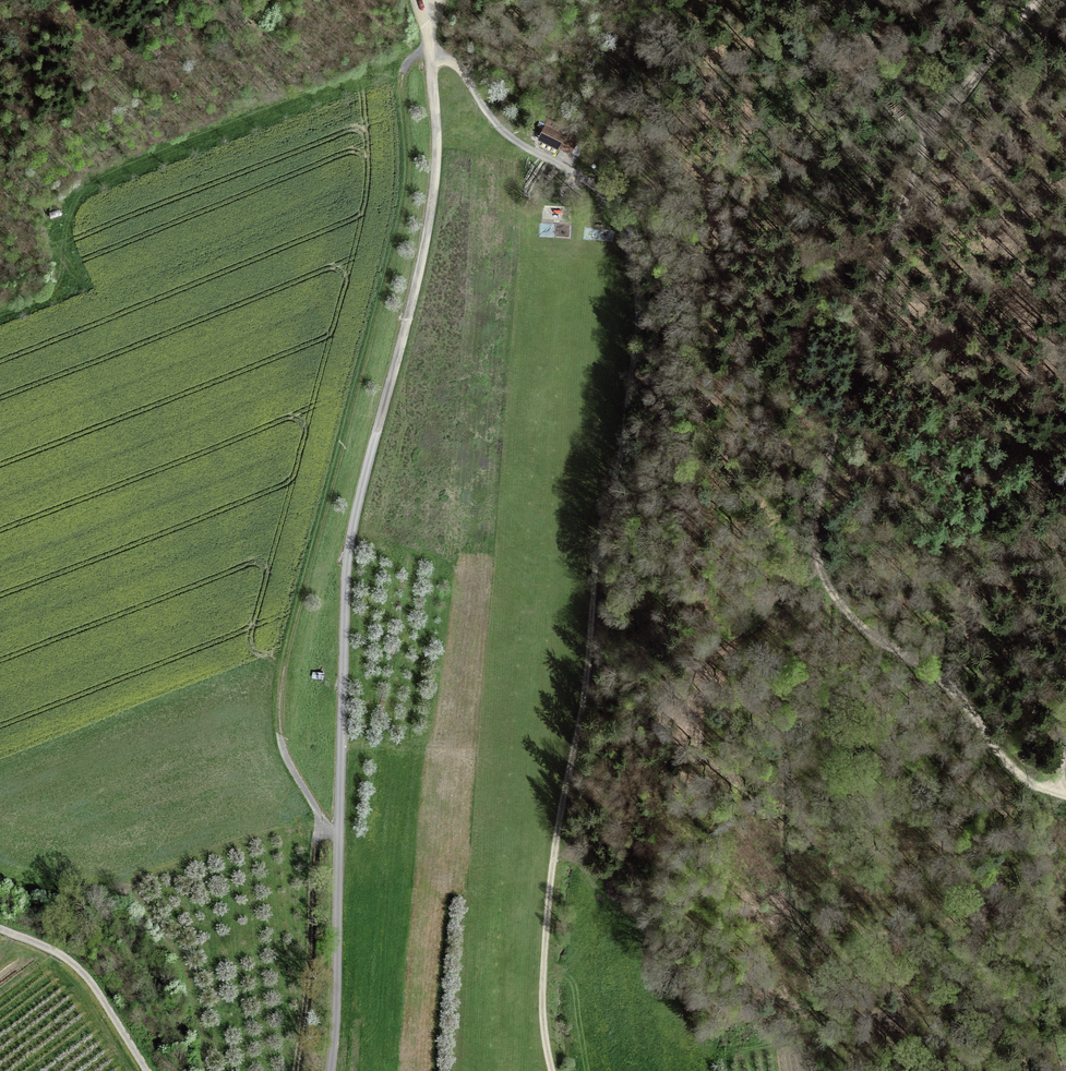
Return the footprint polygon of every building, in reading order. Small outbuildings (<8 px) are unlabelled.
[(539,138),(558,148),(559,147),(571,153),(577,142),(565,135),(565,134),(558,131),(560,126),(548,119),(539,138)]
